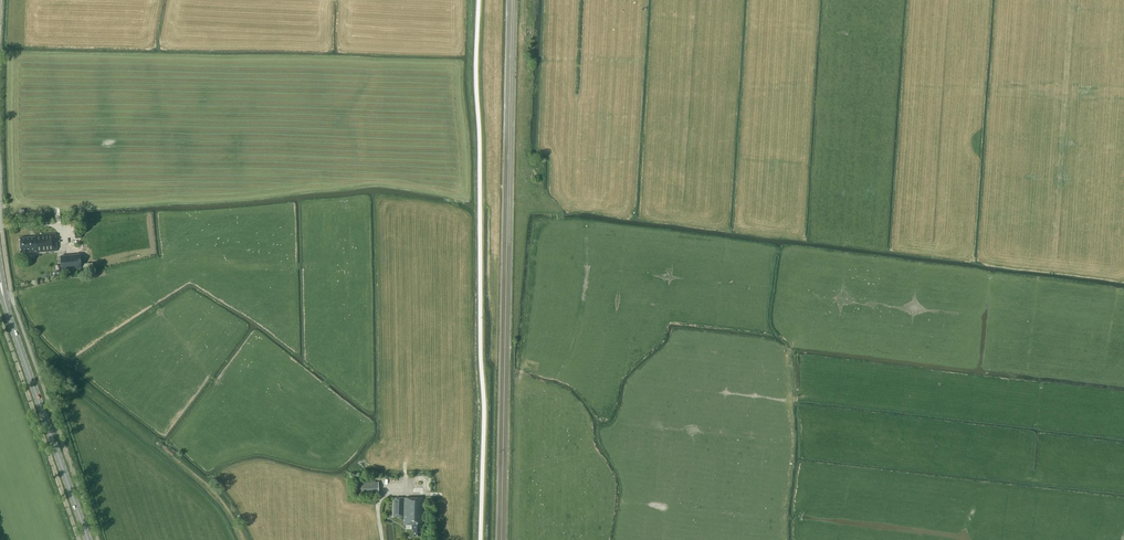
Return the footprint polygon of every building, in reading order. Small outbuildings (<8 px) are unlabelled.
[(57,252),(55,233),(35,235),(35,237),(19,238),(20,252),(36,251),(36,253),(57,252)] [(81,268),(81,254),(60,256),(61,270),(81,268)] [(378,495),(378,482),(355,483),(355,495),(378,495)] [(422,521),(423,497),(394,498),(393,517),(403,518),(403,525),(412,525),(412,530),(413,530),(413,536),(420,536),(421,527),(422,527),(422,521)]
